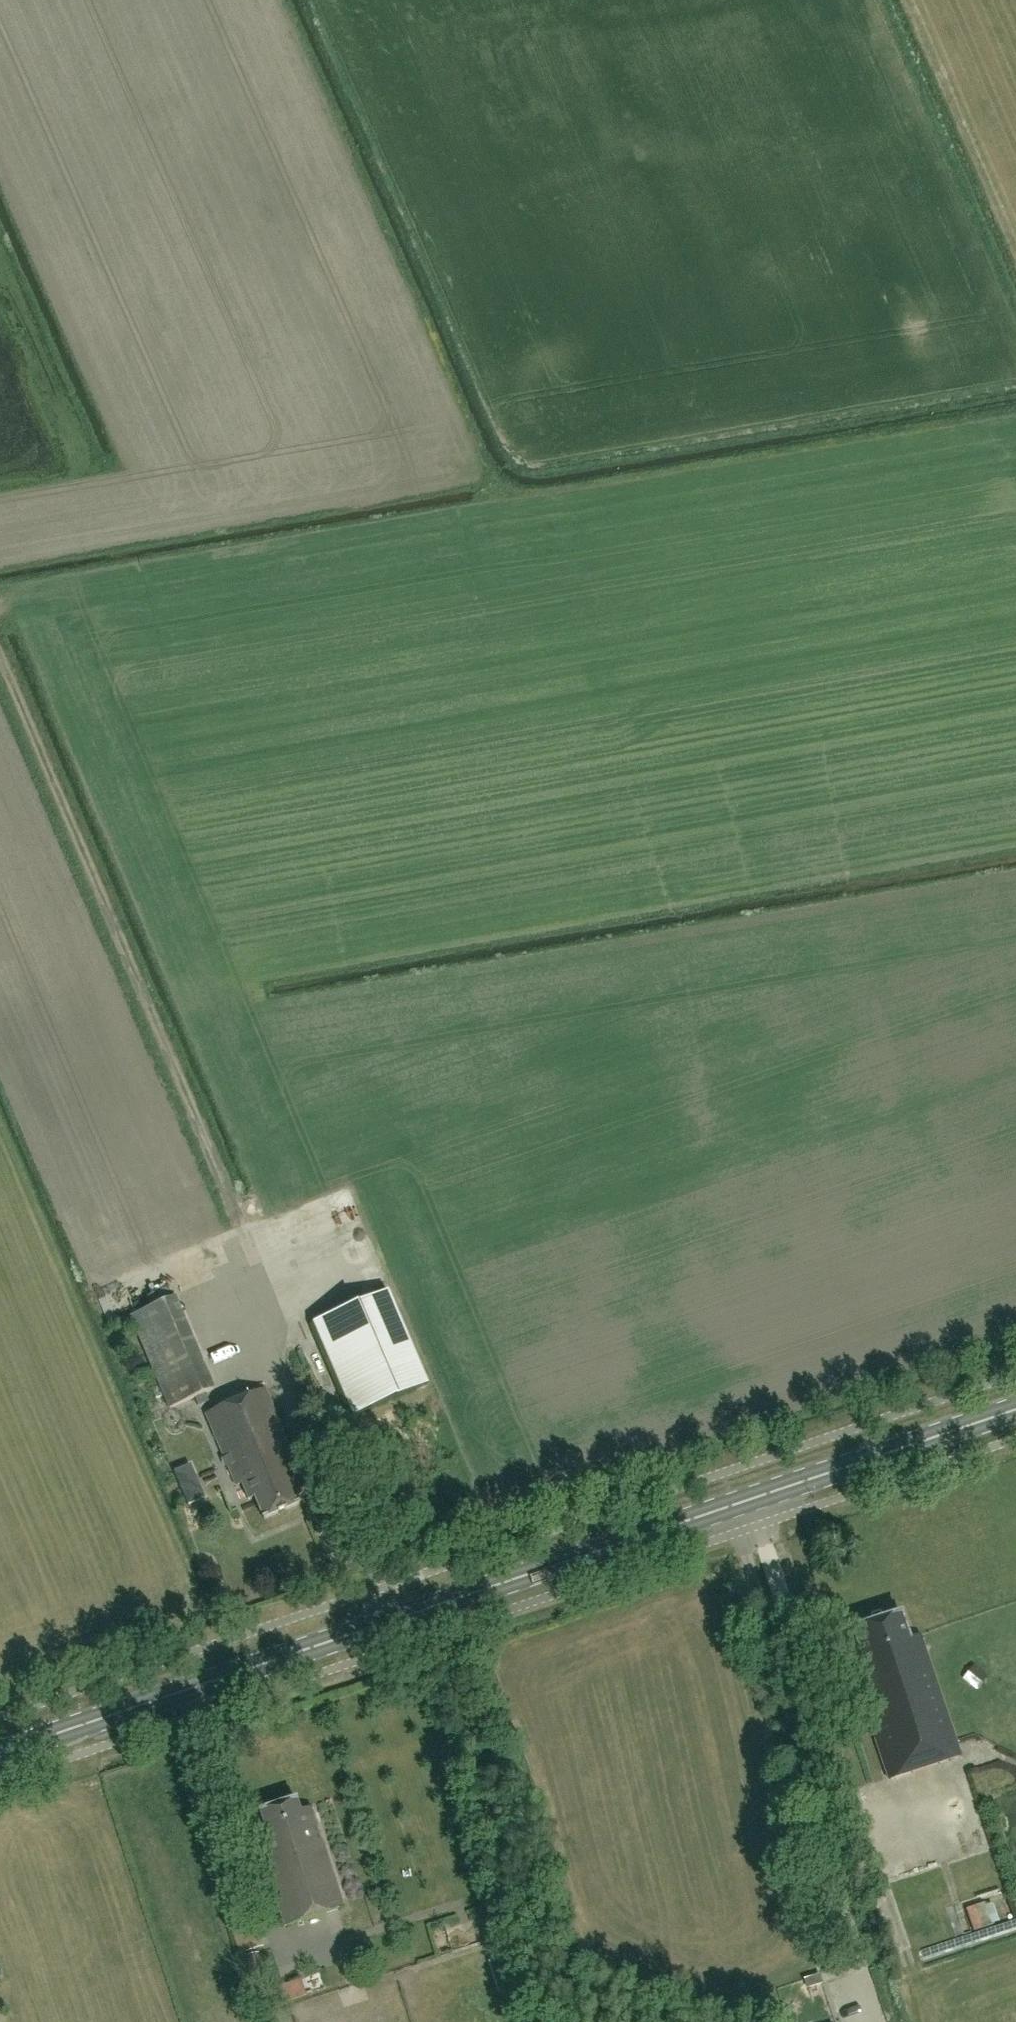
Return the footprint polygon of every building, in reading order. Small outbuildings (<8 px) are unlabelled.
[(313,1323),(353,1416),(428,1384),(388,1291),(313,1323)] [(297,1497),(309,1492),(265,1389),(206,1414),(236,1486),(242,1483),(249,1500),(255,1497),(264,1519),(300,1504),(297,1497)] [(396,1536),(401,1534),(399,1527),(393,1529),(396,1536)] [(855,1656),(856,1658),(852,1662),(855,1671),(861,1672),(863,1678),(858,1680),(878,1738),(875,1739),(889,1778),(961,1754),(921,1635),(910,1638),(901,1612),(884,1618),(884,1617),(879,1615),(879,1614),(871,1616),(872,1618),(870,1622),(870,1623),(853,1628),(861,1654),(855,1656)] [(875,1739),(864,1743),(877,1784),(888,1780),(875,1739)] [(285,1927),(344,1908),(312,1807),(301,1811),(297,1799),(278,1805),(260,1811),(269,1840),(263,1842),(269,1860),(264,1861),(285,1927)] [(989,1926),(986,1906),(967,1909),(970,1929),(989,1926)] [(251,1976),(267,1972),(261,1952),(245,1957),(251,1976)]
